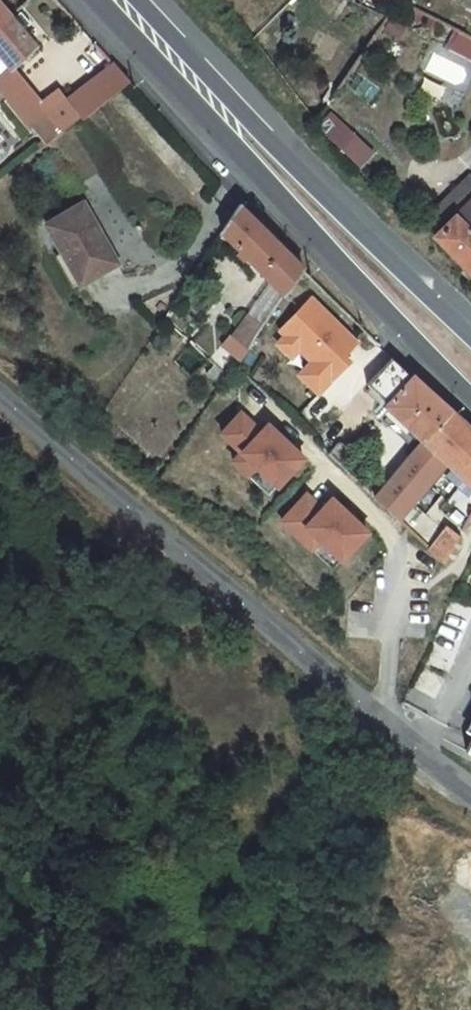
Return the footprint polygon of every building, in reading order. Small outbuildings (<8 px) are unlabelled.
[(10,15),(0,4),(0,23),(10,15)] [(10,16),(10,15),(0,23),(0,55),(11,69),(37,47),(10,16)] [(461,35),(453,52),(470,61),(470,40),(461,35)] [(34,95),(11,69),(0,55),(0,118),(1,119),(18,107),(34,95)] [(129,82),(113,64),(90,81),(90,80),(76,90),(77,91),(65,99),(31,125),(44,142),(47,146),(129,82)] [(31,125),(65,99),(57,89),(40,103),(34,95),(18,107),(31,125)] [(354,159),(366,145),(333,116),(321,129),(354,159)] [(470,203),(470,180),(469,178),(442,206),(454,219),(470,203)] [(79,284),(116,262),(82,202),(45,223),(79,284)] [(454,219),(439,234),(434,239),(470,278),(470,203),(454,219)] [(221,231),(240,250),(250,235),(245,227),(252,217),(239,204),(221,231)] [(439,234),(454,219),(442,206),(425,221),(439,234)] [(303,268),(252,217),(245,227),(250,235),(240,250),(284,295),(303,268)] [(296,367),(292,371),(316,396),(366,348),(316,296),(270,340),(296,367)] [(230,334),(248,349),(263,325),(246,312),(230,334)] [(230,334),(229,333),(221,345),(240,361),(248,349),(230,334)] [(423,440),(451,411),(413,376),(392,357),(366,384),(388,404),(385,406),(392,412),(423,440)] [(230,377),(215,363),(205,374),(221,387),(229,378),(230,377)] [(451,411),(423,440),(418,446),(374,497),(398,519),(440,467),(445,461),(451,466),(470,485),(470,430),(451,411)] [(423,440),(392,412),(387,417),(418,446),(423,440)] [(268,494),(302,458),(267,425),(260,432),(240,413),(212,443),(268,494)] [(446,472),(451,466),(445,461),(440,467),(446,472)] [(298,536),(306,527),(341,560),(367,531),(331,498),(322,508),(306,494),(281,521),(298,536)] [(427,549),(446,565),(461,537),(445,525),(427,549)]
